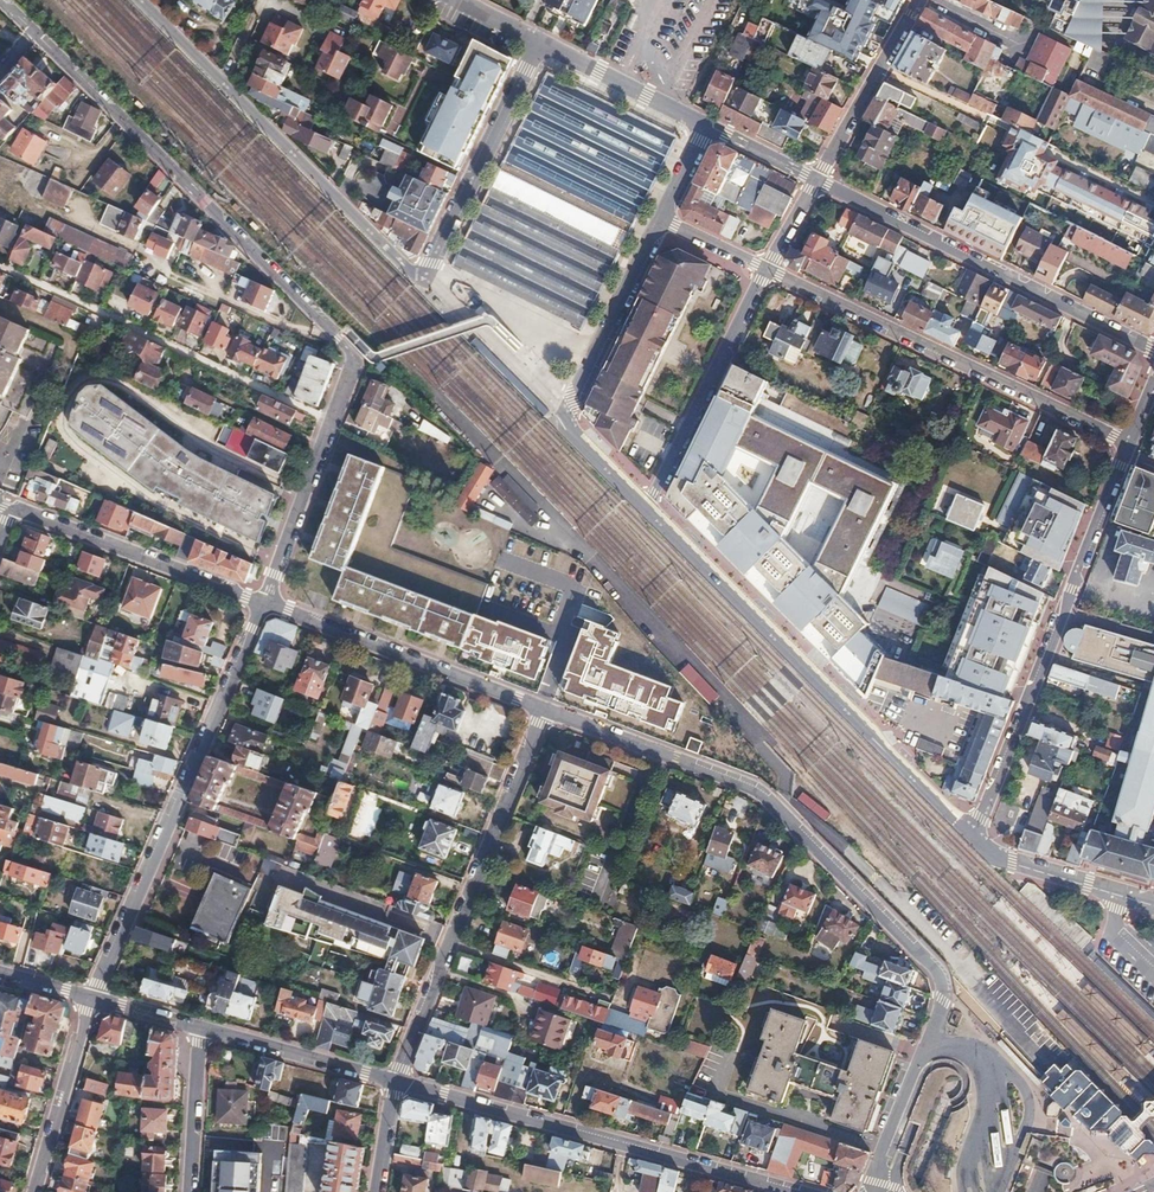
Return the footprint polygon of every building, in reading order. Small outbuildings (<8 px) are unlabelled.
[(211,13),(212,12),(223,19),(234,3),(230,0),(191,0),(211,13)] [(358,12),(377,21),(384,6),(394,11),(399,0),(364,0),(358,12)] [(546,4),(553,8),(550,14),(559,19),(563,12),(571,16),(567,23),(576,27),(579,21),(586,24),(598,0),(548,0),(546,4)] [(744,34),(754,39),(764,17),(770,3),(763,0),(754,0),(748,14),(753,16),(744,34)] [(781,26),(801,35),(803,36),(825,0),(797,0),(781,26)] [(874,2),(898,14),(906,0),(869,0),(874,2)] [(964,3),(962,5),(971,9),(973,7),(1019,29),(1025,17),(990,0),(957,0),(964,3)] [(1082,0),(1047,0),(1049,1),(1046,8),(1049,9),(1048,10),(1056,13),(1054,18),(1070,25),(1082,0)] [(1125,37),(1153,53),(1153,0),(1145,0),(1140,9),(1139,8),(1133,19),(1135,20),(1125,37)] [(849,46),(843,56),(867,68),(898,14),(874,2),(862,22),(866,24),(853,47),(849,46)] [(340,3),(334,15),(354,24),(356,18),(385,32),(382,37),(381,41),(386,43),(392,28),(377,21),(358,12),(340,3)] [(770,3),(764,17),(773,22),(780,8),(770,3)] [(928,10),(920,24),(943,38),(951,43),(969,52),(965,60),(985,70),(972,97),(968,105),(995,118),(1000,107),(1007,110),(1002,121),(1033,136),(1039,124),(1055,131),(1071,96),(1072,95),(1054,87),(1060,74),(1033,62),(1033,64),(1022,59),(1017,70),(999,61),(1004,50),(972,34),(928,10)] [(275,17),(262,44),(288,56),(293,45),(295,46),(303,30),(293,25),(293,27),(288,25),(289,23),(275,17)] [(764,17),(754,39),(765,44),(766,44),(776,23),(773,22),(764,17)] [(354,24),(352,27),(380,40),(381,41),(382,37),(354,24)] [(740,32),(730,55),(737,59),(733,68),(739,71),(745,59),(749,49),(754,39),(744,34),(740,32)] [(915,32),(894,69),(928,86),(936,71),(927,66),(931,61),(935,63),(933,66),(938,69),(948,51),(915,32)] [(340,52),(345,41),(330,34),(322,51),(326,53),(318,70),(341,80),(351,57),(340,52)] [(814,35),(811,41),(829,49),(830,50),(835,41),(821,34),(819,37),(814,35)] [(10,47),(15,41),(0,35),(0,42),(10,47)] [(801,35),(790,56),(816,69),(818,70),(829,49),(811,41),(803,36),(801,35)] [(434,36),(425,54),(451,67),(458,53),(442,44),(444,40),(434,36)] [(411,37),(405,50),(413,54),(419,40),(411,37)] [(1046,37),(1033,62),(1060,74),(1069,53),(1071,49),(1046,37)] [(754,39),(749,49),(760,55),(765,44),(754,39)] [(381,41),(380,40),(374,54),(390,62),(384,74),(399,81),(406,66),(409,67),(414,57),(397,48),(386,43),(381,41)] [(433,123),(419,152),(437,160),(448,165),(460,171),(476,138),(484,120),(497,96),(511,66),(508,58),(480,43),(475,41),(457,77),(448,96),(447,95),(442,93),(428,121),(433,123)] [(590,41),(586,50),(595,55),(600,46),(590,41)] [(749,49),(745,59),(755,64),(760,55),(749,49)] [(260,65),(255,75),(281,86),(285,77),(281,75),(287,62),(265,52),(258,65),(260,65)] [(1060,74),(1054,87),(1072,95),(1078,82),(1088,62),(1069,53),(1060,74)] [(28,59),(1,89),(31,115),(35,111),(26,104),(23,104),(21,102),(30,92),(41,100),(38,103),(40,105),(58,85),(28,59)] [(816,69),(805,90),(806,90),(829,101),(840,80),(818,70),(816,69)] [(718,72),(705,100),(723,108),(724,104),(734,84),(736,80),(718,72)] [(255,75),(250,86),(254,88),(279,99),(284,88),(281,86),(255,75)] [(35,111),(31,115),(45,121),(54,110),(57,113),(60,110),(63,112),(67,107),(64,104),(77,88),(64,78),(58,85),(40,105),(35,111)] [(547,80),(454,267),(578,328),(671,142),(547,80)] [(1071,96),(1152,135),(1153,136),(1153,117),(1141,112),(1078,82),(1072,95),(1071,96)] [(886,83),(877,98),(900,109),(902,104),(912,110),(918,99),(886,83)] [(741,87),(731,104),(752,115),(762,98),(741,87)] [(952,87),(948,95),(953,98),(958,90),(952,87)] [(254,88),(251,94),(258,99),(258,101),(279,111),(279,110),(284,112),(282,116),(288,119),(296,122),(301,110),(279,99),(254,88)] [(284,88),(279,99),(301,110),(307,113),(312,101),(307,99),(289,91),(284,88)] [(809,101),(800,118),(806,121),(807,122),(808,119),(825,128),(827,125),(833,128),(844,109),(829,101),(806,90),(802,97),(809,101)] [(958,90),(953,98),(968,105),(972,97),(958,90)] [(310,92),(307,99),(312,101),(317,103),(320,97),(310,92)] [(351,99),(343,116),(380,133),(393,105),(372,96),(367,106),(351,99)] [(877,98),(865,120),(876,125),(888,131),(900,109),(877,98)] [(0,100),(0,136),(7,142),(17,130),(5,120),(13,111),(0,100)] [(69,118),(64,130),(70,133),(72,130),(94,139),(97,131),(94,130),(101,112),(83,104),(81,109),(77,108),(75,114),(78,116),(76,121),(69,118)] [(723,108),(719,117),(784,150),(790,139),(768,127),(724,104),(723,108)] [(301,110),(296,122),(307,128),(312,115),(307,113),(301,110)] [(785,111),(776,127),(798,139),(804,128),(803,127),(806,121),(800,118),(785,111)] [(960,113),(957,120),(977,129),(980,122),(960,113)] [(288,119),(283,131),(295,136),(294,138),(327,153),(333,140),(307,128),(296,122),(288,119)] [(930,123),(925,134),(941,142),(947,131),(930,123)] [(876,125),(864,150),(886,161),(899,136),(888,131),(876,125)] [(985,125),(976,144),(982,148),(992,128),(985,125)] [(26,131),(13,152),(35,165),(47,143),(26,131)] [(925,134),(919,146),(935,155),(941,142),(925,134)] [(1145,150),(1153,154),(1153,136),(1152,135),(1145,150)] [(394,140),(391,147),(399,150),(402,144),(394,140)] [(708,157),(695,184),(705,190),(736,204),(751,212),(766,185),(773,171),(757,163),(742,191),(727,183),(725,186),(722,184),(738,153),(721,145),(712,149),(708,157)] [(345,146),(339,160),(348,164),(352,155),(350,154),(352,149),(345,146)] [(391,147),(389,151),(397,155),(399,150),(391,147)] [(386,150),(380,162),(394,168),(400,156),(397,155),(389,151),(386,150)] [(864,150),(859,159),(882,170),(886,161),(864,150)] [(400,156),(394,168),(403,172),(411,155),(402,151),(400,156)] [(112,162),(97,182),(116,196),(131,176),(112,162)] [(421,176),(419,180),(442,191),(445,184),(451,187),(457,176),(430,164),(424,178),(421,176)] [(1130,182),(1153,194),(1153,175),(1137,167),(1130,182)] [(962,168),(954,183),(966,189),(974,174),(962,168)] [(160,170),(151,183),(158,187),(165,176),(160,170)] [(394,201),(388,215),(398,219),(429,234),(448,194),(442,191),(419,180),(407,175),(400,190),(394,201)] [(903,179),(893,199),(901,204),(899,207),(911,213),(913,210),(923,189),(903,179)] [(54,181),(45,201),(66,210),(75,190),(54,181)] [(923,189),(913,210),(937,222),(945,207),(928,198),(935,186),(927,182),(923,189)] [(695,184),(682,209),(685,218),(719,235),(724,226),(714,221),(719,211),(699,201),(705,190),(695,184)] [(751,212),(749,216),(757,220),(769,228),(777,214),(782,217),(793,199),(766,185),(751,212)] [(394,187),(389,199),(394,201),(400,190),(394,187)] [(1080,196),(1097,205),(1113,213),(1153,233),(1153,231),(1153,230),(1147,226),(1149,223),(1083,191),(1080,196)] [(149,193),(139,207),(146,212),(145,215),(142,213),(139,218),(145,221),(147,222),(158,207),(161,201),(149,193)] [(364,203),(347,195),(359,208),(364,203)] [(1080,196),(1067,222),(1071,225),(1084,231),(1097,205),(1080,196)] [(980,205),(969,226),(986,235),(988,232),(1005,241),(1015,223),(980,205)] [(111,206),(102,225),(136,240),(145,221),(139,218),(131,215),(111,206)] [(158,207),(147,222),(149,223),(157,226),(158,227),(160,222),(167,212),(158,207)] [(134,209),(131,215),(139,218),(142,213),(134,209)] [(376,209),(373,218),(376,219),(378,223),(384,226),(382,230),(389,237),(391,233),(392,231),(398,219),(388,215),(376,209)] [(847,209),(838,225),(851,232),(860,216),(847,209)] [(1100,239),(1123,251),(1131,234),(1136,237),(1138,235),(1149,245),(1152,238),(1153,240),(1153,234),(1153,233),(1113,213),(1100,239)] [(180,215),(172,233),(187,240),(195,243),(200,231),(203,225),(180,215)] [(724,226),(719,235),(729,240),(739,220),(730,215),(724,226)] [(851,232),(849,234),(877,248),(878,246),(894,255),(903,237),(860,216),(851,232)] [(8,247),(18,227),(0,219),(0,243),(8,247)] [(391,233),(389,237),(395,243),(410,258),(418,254),(429,234),(398,219),(392,231),(402,236),(400,241),(391,233)] [(49,220),(44,232),(57,238),(60,239),(71,244),(77,233),(49,220)] [(160,222),(158,227),(168,231),(170,227),(160,222)] [(149,223),(146,229),(154,232),(157,226),(149,223)] [(22,235),(11,259),(24,265),(35,241),(52,249),(57,238),(44,232),(29,225),(24,235),(22,235)] [(1071,225),(1063,239),(1072,243),(1126,268),(1132,255),(1123,251),(1100,239),(1084,231),(1071,225)] [(1028,229),(1017,250),(1043,264),(1053,242),(1028,229)] [(200,231),(195,243),(230,258),(235,246),(221,232),(218,238),(200,231)] [(77,233),(71,244),(89,252),(118,266),(127,270),(133,258),(77,233)] [(153,234),(147,247),(155,251),(154,253),(167,259),(175,244),(153,234)] [(815,235),(805,255),(813,259),(830,268),(838,254),(838,253),(824,246),(827,241),(815,235)] [(187,240),(182,252),(236,276),(237,273),(241,263),(230,258),(195,243),(187,240)] [(792,248),(786,257),(804,266),(804,268),(808,270),(813,259),(805,255),(792,248)] [(660,256),(640,295),(681,315),(694,289),(701,292),(706,281),(699,278),(706,263),(678,249),(660,256)] [(59,254),(54,266),(78,277),(85,261),(87,257),(75,251),(72,259),(59,254)] [(45,253),(39,266),(46,269),(52,256),(45,253)] [(908,253),(900,268),(923,279),(930,264),(908,253)] [(813,259),(808,270),(838,286),(850,261),(838,254),(830,268),(813,259)] [(786,257),(786,261),(786,265),(792,270),(801,274),(804,268),(804,266),(786,257)] [(873,273),(864,292),(887,303),(888,301),(893,304),(901,287),(883,278),(885,273),(889,275),(895,265),(891,263),(880,257),(873,273)] [(78,277),(77,280),(98,290),(101,283),(105,285),(106,282),(109,283),(113,273),(85,261),(78,277)] [(1141,275),(1153,281),(1153,266),(1147,263),(1141,275)] [(867,270),(858,289),(864,292),(873,273),(867,270)] [(968,271),(956,296),(968,302),(973,305),(980,292),(987,296),(993,283),(968,271)] [(236,276),(233,282),(249,289),(244,302),(265,311),(274,290),(237,273),(236,276)] [(143,277),(130,306),(150,315),(157,298),(148,294),(151,286),(153,282),(143,277)] [(153,282),(151,286),(166,293),(169,288),(164,287),(153,282)] [(929,282),(922,296),(938,304),(945,290),(929,282)] [(1077,298),(1153,336),(1153,308),(1151,306),(1124,292),(1120,300),(1117,298),(1086,282),(1077,298)] [(987,296),(981,309),(991,313),(997,317),(1010,291),(993,283),(987,296)] [(17,290),(11,303),(44,317),(51,302),(42,298),(40,300),(38,299),(39,297),(26,290),(24,293),(17,290)] [(1010,291),(997,317),(1007,321),(1012,311),(1053,330),(1060,316),(1010,291)] [(640,295),(635,306),(676,326),(681,315),(640,295)] [(51,302),(44,317),(65,327),(72,312),(51,302)] [(164,302),(157,318),(174,325),(175,321),(179,323),(183,314),(180,312),(181,309),(164,302)] [(968,302),(961,315),(974,322),(981,309),(973,305),(968,302)] [(222,303),(219,309),(229,313),(231,307),(222,303)] [(910,304),(901,322),(924,333),(933,315),(910,304)] [(188,308),(179,326),(200,336),(209,317),(207,316),(208,313),(205,311),(206,309),(197,305),(195,311),(188,308)] [(635,306),(621,334),(662,354),(676,326),(635,306)] [(972,332),(967,343),(997,358),(1006,338),(999,335),(994,343),(988,340),(992,331),(982,326),(986,316),(989,318),(991,313),(981,309),(974,322),(970,331),(972,332)] [(933,315),(924,333),(954,347),(961,333),(950,327),(954,320),(946,316),(942,324),(935,320),(936,317),(933,315)] [(1,395),(6,397),(23,361),(18,359),(31,331),(0,317),(0,399),(1,395)] [(772,325),(766,338),(776,343),(771,353),(785,360),(792,346),(809,354),(818,336),(819,336),(825,324),(817,320),(812,329),(802,324),(799,328),(795,326),(792,332),(785,329),(784,330),(772,325)] [(215,324),(207,342),(209,343),(208,345),(208,348),(214,350),(216,349),(217,347),(226,350),(231,340),(226,337),(229,331),(215,324)] [(1067,343),(1067,348),(1069,351),(1071,354),(1075,357),(1084,361),(1078,374),(1084,378),(1096,384),(1107,362),(1092,355),(1101,337),(1076,324),(1067,343)] [(83,325),(79,333),(85,336),(87,333),(89,328),(83,325)] [(130,331),(120,349),(145,362),(154,366),(157,362),(160,363),(167,349),(145,339),(130,331)] [(823,339),(817,351),(842,363),(844,360),(854,364),(862,346),(853,341),(855,337),(843,332),(839,338),(827,332),(823,339)] [(240,334),(230,356),(241,362),(242,359),(256,365),(262,350),(250,345),(251,342),(248,341),(249,338),(240,334)] [(609,358),(591,396),(631,417),(662,354),(621,334),(610,357),(609,358)] [(818,336),(809,354),(815,357),(817,351),(823,339),(819,336),(818,336)] [(1101,337),(1092,355),(1107,362),(1115,344),(1101,337)] [(293,378),(287,393),(295,398),(318,406),(334,364),(315,357),(317,350),(316,350),(317,347),(308,342),(303,356),(304,357),(301,364),(307,366),(301,381),(293,378)] [(1115,344),(1107,362),(1118,367),(1108,389),(1121,396),(1128,400),(1143,368),(1138,356),(1115,344)] [(1011,345),(1000,366),(1018,375),(1027,356),(1023,355),(1024,352),(1011,345)] [(256,365),(254,368),(278,378),(280,374),(288,377),(297,358),(270,346),(269,349),(264,347),(262,350),(256,365)] [(1027,356),(1018,375),(1028,379),(1029,377),(1037,380),(1046,362),(1037,357),(1035,360),(1027,356)] [(145,362),(137,381),(156,390),(164,375),(166,372),(158,368),(154,366),(145,362)] [(1052,362),(1041,385),(1048,388),(1056,371),(1061,373),(1053,390),(1073,400),(1084,378),(1078,374),(1052,362)] [(1107,362),(1096,384),(1108,389),(1118,367),(1107,362)] [(899,368),(887,392),(895,396),(897,391),(900,392),(903,391),(916,397),(916,396),(926,375),(926,374),(913,368),(911,373),(899,368)] [(926,375),(916,396),(925,400),(935,380),(926,375)] [(374,382),(365,405),(390,418),(396,406),(384,400),(389,389),(374,382)] [(274,515),(281,495),(207,458),(193,450),(106,384),(93,385),(84,391),(77,409),(73,427),(158,493),(162,487),(186,499),(184,504),(264,543),(272,520),(266,518),(269,513),(274,515)] [(194,389),(187,405),(210,416),(217,400),(194,389)] [(265,396),(259,410),(290,425),(294,417),(297,412),(297,411),(278,402),(265,396)] [(589,400),(584,411),(584,415),(589,420),(619,451),(630,431),(632,432),(638,421),(631,417),(591,396),(590,399),(589,400)] [(1121,396),(1117,404),(1129,410),(1132,402),(1128,400),(1121,396)] [(365,405),(357,426),(372,433),(376,422),(392,430),(391,431),(404,437),(408,427),(390,418),(365,405)] [(987,409),(979,426),(1006,439),(1003,447),(1021,456),(1028,441),(1029,439),(1023,436),(1029,423),(1012,414),(1009,419),(987,409)] [(858,411),(851,423),(863,429),(869,417),(858,411)] [(297,412),(294,417),(303,421),(305,416),(297,412)] [(255,419),(248,434),(258,439),(284,452),(291,436),(255,419)] [(425,421),(420,430),(449,445),(454,436),(425,421)] [(237,429),(228,448),(248,458),(258,439),(248,434),(237,429)] [(1028,441),(1021,456),(1053,471),(1056,464),(1063,468),(1077,439),(1058,429),(1048,450),(1028,441)] [(258,439),(248,458),(280,473),(289,454),(284,452),(258,439)] [(353,454),(313,560),(349,573),(338,601),(465,650),(478,616),(351,567),(388,468),(353,454)] [(474,514),(495,470),(479,462),(457,506),(474,514)] [(1112,521),(1144,533),(1153,537),(1153,474),(1134,466),(1126,487),(1112,521)] [(32,467),(27,478),(35,481),(31,489),(41,493),(39,498),(68,509),(69,507),(78,510),(82,501),(62,492),(63,489),(59,487),(62,480),(32,467)] [(388,468),(351,567),(478,616),(489,585),(394,549),(420,480),(388,468)] [(546,516),(506,473),(492,485),(533,528),(546,516)] [(1021,473),(997,523),(1014,532),(1007,545),(1029,556),(1053,569),(1060,572),(1087,505),(1021,473)] [(957,491),(945,515),(972,528),(984,504),(957,491)] [(106,499),(99,519),(122,528),(129,509),(106,499)] [(480,510),(477,517),(510,530),(513,522),(480,510)] [(754,511),(716,549),(830,662),(861,632),(868,624),(754,511)] [(136,512),(126,537),(133,540),(137,530),(147,534),(149,531),(156,534),(181,544),(186,534),(165,525),(136,512)] [(1109,579),(1135,588),(1140,576),(1142,576),(1144,576),(1145,572),(1147,564),(1153,566),(1153,537),(1144,533),(1142,539),(1118,529),(1110,550),(1116,554),(1109,579)] [(31,532),(25,549),(44,556),(50,539),(31,532)] [(989,537),(977,561),(986,565),(998,541),(989,537)] [(184,546),(180,557),(247,583),(254,563),(234,555),(232,560),(227,558),(229,553),(219,548),(217,554),(213,552),(215,547),(198,539),(194,550),(184,546)] [(939,539),(938,542),(963,554),(964,551),(939,539)] [(938,542),(927,564),(952,576),(963,554),(938,542)] [(0,570),(0,575),(35,588),(41,572),(45,561),(23,553),(19,564),(5,559),(0,570)] [(84,554),(78,570),(99,578),(105,562),(84,554)] [(1031,566),(1024,579),(1043,588),(1053,569),(1029,556),(1025,563),(1031,566)] [(974,611),(947,678),(1009,700),(1049,597),(991,568),(979,597),(996,604),(994,609),(1001,612),(997,620),(974,611)] [(514,577),(511,587),(531,591),(533,582),(514,577)] [(68,592),(59,589),(55,601),(67,605),(64,613),(86,621),(89,612),(85,611),(90,597),(101,601),(105,590),(94,586),(94,585),(75,579),(74,584),(71,583),(68,592)] [(132,580),(122,608),(151,618),(161,590),(152,587),(151,589),(141,586),(142,583),(132,580)] [(885,590),(877,609),(922,628),(930,609),(885,590)] [(979,597),(974,611),(997,620),(1001,612),(994,609),(996,604),(979,597)] [(18,608),(14,620),(42,629),(50,608),(23,599),(19,609),(18,608)] [(180,618),(174,635),(206,646),(215,622),(193,615),(193,612),(187,610),(182,613),(181,618),(180,618)] [(267,623),(255,651),(263,654),(266,648),(269,650),(264,665),(284,672),(286,667),(290,669),(289,670),(293,672),(294,668),(291,667),(296,654),(288,650),(297,628),(276,620),(267,623)] [(681,687),(618,666),(629,634),(586,620),(567,678),(577,681),(572,698),(682,733),(691,704),(677,700),(681,687)] [(98,625),(87,657),(99,662),(101,654),(105,645),(107,637),(110,629),(105,627),(98,625)] [(1153,684),(1153,647),(1086,628),(1084,633),(1074,657),(1073,661),(1153,684)] [(110,629),(107,637),(119,641),(116,649),(135,656),(138,646),(150,649),(151,648),(155,649),(156,646),(152,644),(110,629)] [(1072,657),(1074,657),(1084,633),(1082,632),(1078,631),(1073,631),(1070,634),(1066,637),(1065,641),(1065,646),(1066,650),(1068,655),(1072,657)] [(861,632),(830,662),(867,699),(877,674),(884,658),(885,656),(861,632)] [(155,635),(152,644),(156,646),(159,647),(162,638),(155,635)] [(39,669),(41,653),(0,640),(0,656),(39,669)] [(170,640),(166,658),(201,666),(204,652),(170,640)] [(73,690),(71,696),(84,700),(101,705),(114,663),(141,672),(143,666),(145,658),(135,656),(116,649),(109,646),(106,656),(101,654),(99,662),(87,657),(84,656),(76,682),(73,690)] [(63,649),(54,675),(76,682),(84,656),(63,649)] [(214,656),(211,665),(222,669),(226,660),(214,656)] [(145,658),(143,666),(164,672),(163,677),(204,686),(207,674),(165,664),(145,658)] [(884,658),(877,674),(935,693),(934,696),(987,714),(965,768),(986,776),(1015,702),(1009,700),(947,678),(906,665),(884,658)] [(310,659),(298,691),(318,699),(331,667),(310,659)] [(1054,666),(1048,683),(1058,686),(1060,682),(1086,690),(1091,677),(1054,666)] [(52,674),(49,683),(73,690),(76,682),(54,675),(52,674)] [(18,698),(21,699),(24,689),(35,692),(37,686),(0,675),(0,693),(18,698)] [(1091,677),(1086,690),(1116,700),(1120,687),(1117,686),(1091,677)] [(351,678),(340,705),(349,709),(345,721),(353,725),(363,728),(369,730),(378,706),(365,701),(370,685),(351,678)] [(573,692),(576,682),(566,679),(562,689),(573,692)] [(35,692),(33,699),(35,700),(45,703),(67,709),(68,706),(71,696),(37,686),(35,692)] [(285,698),(258,688),(252,703),(256,705),(253,714),(276,723),(285,698)] [(378,706),(369,730),(370,731),(385,737),(387,730),(382,728),(388,714),(387,714),(395,694),(385,690),(378,706)] [(13,713),(18,698),(0,693),(0,710),(13,713)] [(110,693),(105,707),(114,709),(118,696),(110,693)] [(422,725),(413,747),(427,753),(435,732),(443,735),(446,729),(456,733),(465,712),(457,709),(460,700),(443,693),(433,718),(426,715),(422,725)] [(156,694),(149,720),(150,720),(174,727),(182,701),(156,694)] [(403,694),(394,716),(414,723),(422,702),(403,694)] [(71,696),(68,706),(81,710),(84,700),(71,696)] [(1082,858),(1093,862),(1093,863),(1121,871),(1152,881),(1153,879),(1153,849),(1141,846),(1145,831),(1148,831),(1153,812),(1153,698),(1153,697),(1137,747),(1125,743),(1121,755),(1119,760),(1132,765),(1115,822),(1120,823),(1115,838),(1091,832),(1082,858)] [(35,700),(30,717),(43,721),(46,711),(43,710),(45,703),(35,700)] [(456,733),(453,742),(498,760),(512,724),(467,707),(465,712),(456,733)] [(15,722),(17,715),(13,713),(0,710),(0,718),(15,722)] [(110,734),(133,739),(138,716),(114,711),(110,734)] [(319,740),(328,715),(320,712),(312,738),(319,740)] [(150,720),(143,743),(167,750),(174,727),(150,720)] [(39,721),(37,728),(43,730),(41,740),(65,747),(71,730),(39,721)] [(1033,722),(1027,736),(1044,742),(1075,753),(1077,747),(1074,746),(1077,737),(1033,722)] [(412,734),(407,745),(413,747),(422,725),(417,723),(413,734),(412,734)] [(237,724),(230,743),(240,746),(261,753),(268,735),(237,724)] [(353,725),(342,753),(351,757),(356,745),(363,728),(353,725)] [(71,730),(65,747),(75,750),(76,748),(78,748),(83,733),(71,730)] [(370,731),(364,748),(391,758),(397,742),(385,737),(370,731)] [(686,750),(701,754),(705,742),(689,737),(686,750)] [(41,740),(37,752),(62,760),(65,750),(65,747),(41,740)] [(897,742),(896,745),(918,766),(923,752),(901,743),(897,742)] [(1044,742),(1033,774),(1059,783),(1064,769),(1062,768),(1064,763),(1070,765),(1075,753),(1044,742)] [(240,746),(233,765),(259,774),(265,755),(261,753),(240,746)] [(1098,748),(1096,756),(1110,761),(1109,765),(1117,767),(1119,760),(1121,755),(1098,748)] [(467,749),(460,766),(489,777),(502,782),(507,769),(493,764),(494,760),(467,749)] [(936,753),(935,756),(946,761),(950,751),(943,749),(941,755),(936,753)] [(139,759),(136,770),(168,780),(170,774),(173,775),(178,761),(158,755),(156,764),(139,759)] [(134,757),(130,769),(136,770),(139,759),(134,757)] [(331,806),(334,799),(259,774),(233,765),(210,757),(190,803),(297,841),(305,844),(320,849),(321,847),(325,834),(321,833),(319,832),(315,841),(302,836),(296,837),(306,813),(309,814),(316,799),(320,802),(331,806)] [(80,763),(74,786),(97,792),(104,769),(80,763)] [(36,786),(39,775),(19,769),(0,764),(0,775),(36,786)] [(448,772),(446,779),(495,798),(498,792),(486,787),(489,777),(460,766),(458,765),(456,771),(466,775),(465,779),(448,772)] [(958,765),(953,777),(960,780),(965,768),(958,765)] [(948,775),(942,790),(950,797),(952,792),(976,801),(986,776),(965,768),(960,780),(953,777),(948,775)] [(333,769),(330,778),(341,781),(345,773),(333,769)] [(555,812),(554,814),(554,816),(555,817),(557,817),(558,817),(560,815),(560,813),(584,823),(584,824),(584,826),(586,827),(587,827),(589,826),(590,825),(589,823),(588,822),(587,821),(592,808),(593,809),(601,786),(572,775),(563,798),(564,799),(559,812),(558,811),(556,811),(555,812)] [(396,779),(394,787),(408,790),(409,783),(396,779)] [(331,806),(321,833),(325,834),(326,835),(330,825),(331,825),(335,815),(341,818),(354,786),(341,781),(334,799),(331,806)] [(440,784),(431,808),(456,817),(464,793),(440,784)] [(1044,787),(1035,815),(1050,820),(1060,792),(1044,787)] [(668,790),(661,805),(672,809),(670,816),(699,827),(708,804),(679,792),(678,794),(668,790)] [(1060,792),(1050,820),(1082,832),(1074,844),(1071,843),(1065,862),(1079,866),(1081,860),(1082,858),(1091,832),(1096,820),(1088,817),(1094,802),(1061,790),(1060,792)] [(431,805),(434,797),(423,793),(420,801),(431,805)] [(41,795),(37,809),(81,823),(86,808),(45,796),(41,795)] [(362,799),(352,829),(372,836),(382,805),(362,799)] [(16,833),(19,823),(12,821),(15,810),(0,805),(0,806),(0,828),(16,833)] [(1011,810),(1007,819),(1020,824),(1024,815),(1011,810)] [(195,811),(187,831),(190,832),(209,838),(236,849),(241,836),(216,827),(219,820),(195,811)] [(99,813),(93,834),(95,834),(118,841),(124,820),(99,813)] [(30,814),(24,835),(33,838),(39,817),(35,816),(30,814)] [(1025,830),(1019,848),(1037,854),(1048,824),(1050,820),(1035,815),(1028,831),(1025,830)] [(44,819),(38,839),(41,840),(64,847),(69,833),(75,835),(75,837),(83,839),(85,831),(44,819)] [(427,833),(421,849),(446,859),(457,830),(431,821),(430,823),(429,823),(425,824),(424,829),(425,832),(427,833)] [(1048,824),(1037,854),(1046,857),(1053,838),(1052,826),(1048,824)] [(12,847),(16,833),(0,828),(0,844),(12,847)] [(534,848),(529,862),(544,867),(550,854),(561,858),(565,849),(573,852),(575,846),(579,848),(578,850),(584,853),(587,846),(538,828),(531,847),(534,848)] [(717,828),(706,862),(711,864),(713,858),(712,857),(714,852),(727,856),(735,834),(717,828)] [(190,832),(186,842),(200,847),(202,843),(206,845),(209,838),(190,832)] [(22,834),(19,844),(38,850),(41,840),(38,839),(33,838),(24,835),(22,834)] [(90,850),(89,853),(119,862),(120,860),(125,843),(118,841),(95,834),(90,850)] [(325,834),(321,847),(334,852),(339,839),(326,835),(325,834)] [(297,841),(294,849),(302,852),(305,844),(297,841)] [(305,844),(302,852),(317,857),(320,849),(305,844)] [(760,844),(749,865),(773,877),(783,859),(785,856),(782,854),(783,853),(783,851),(782,850),(780,849),(778,849),(777,850),(776,852),(760,844)] [(18,849),(14,862),(42,871),(46,858),(18,849)] [(317,857),(315,863),(325,867),(330,853),(320,849),(317,857)] [(268,856),(266,860),(283,866),(284,862),(268,856)] [(7,860),(3,874),(48,887),(52,874),(42,871),(14,862),(7,860)] [(401,872),(394,890),(408,895),(415,877),(401,872)] [(216,875),(194,930),(230,944),(251,889),(216,875)] [(418,875),(410,897),(430,905),(438,882),(418,875)] [(1030,880),(1020,892),(1083,950),(1091,942),(1094,939),(1030,880)] [(763,919),(759,930),(787,940),(790,934),(784,932),(785,929),(776,926),(779,920),(791,925),(799,908),(809,912),(817,894),(792,883),(784,901),(780,900),(773,918),(765,915),(763,919)] [(79,890),(72,912),(97,920),(104,897),(107,898),(109,892),(84,884),(82,891),(79,890)] [(674,885),(670,897),(692,905),(696,893),(674,885)] [(281,886),(278,895),(307,905),(310,897),(305,895),(281,886)] [(519,887),(510,911),(531,919),(533,912),(542,915),(549,897),(519,887)] [(309,889),(305,895),(310,897),(324,902),(325,897),(309,889)] [(602,894),(596,911),(617,918),(619,911),(616,909),(619,900),(602,894)] [(272,906),(263,918),(270,920),(267,927),(311,939),(312,932),(350,945),(348,950),(359,954),(360,951),(366,953),(367,952),(390,958),(386,969),(382,968),(380,973),(375,971),(371,983),(400,993),(410,963),(416,965),(421,949),(415,947),(418,940),(342,912),(343,909),(324,902),(310,897),(307,905),(278,895),(274,906),(272,906)] [(401,904),(399,908),(433,921),(435,916),(433,914),(428,912),(431,905),(430,905),(410,897),(406,896),(403,903),(401,904)] [(719,896),(714,912),(725,916),(731,901),(719,896)] [(9,900),(6,908),(23,913),(25,905),(9,900)] [(826,905),(815,934),(832,945),(837,946),(841,939),(848,944),(859,926),(826,905)] [(38,909),(35,922),(42,924),(46,912),(41,910),(38,909)] [(343,909),(342,912),(418,940),(415,947),(421,949),(426,938),(343,909)] [(533,912),(531,919),(540,921),(542,915),(533,912)] [(19,943),(23,928),(10,924),(12,918),(0,915),(0,937),(19,943)] [(756,916),(752,927),(759,930),(763,919),(756,916)] [(623,928),(613,956),(627,961),(634,941),(634,942),(639,927),(617,918),(615,925),(623,928)] [(39,933),(35,947),(63,955),(65,948),(74,924),(62,921),(56,939),(39,933)] [(74,924),(65,948),(84,954),(84,953),(93,926),(75,921),(74,924)] [(505,923),(494,955),(508,959),(512,948),(523,952),(530,932),(505,923)] [(135,927),(130,940),(163,950),(167,937),(135,927)] [(312,932),(311,939),(348,950),(350,945),(312,932)] [(756,935),(748,952),(757,956),(765,939),(756,935)] [(1091,942),(1083,950),(1153,1020),(1153,1010),(1095,953),(1095,945),(1091,942)] [(586,947),(582,959),(613,970),(617,961),(621,965),(625,967),(627,961),(613,956),(586,947)] [(858,947),(850,964),(889,980),(906,986),(913,970),(886,959),(883,968),(869,962),(868,966),(860,963),(866,951),(858,947)] [(360,951),(359,954),(385,961),(382,968),(386,969),(390,958),(367,952),(366,953),(360,951)] [(708,952),(703,966),(709,968),(709,970),(732,978),(737,962),(708,952)] [(273,953),(270,962),(278,965),(280,955),(273,953)] [(743,964),(740,971),(749,974),(753,964),(745,960),(743,964)] [(493,963),(486,983),(534,999),(536,993),(513,986),(517,976),(524,979),(525,974),(493,963)] [(572,965),(567,979),(577,982),(582,968),(572,965)] [(149,968),(146,979),(177,987),(180,979),(156,972),(156,971),(149,968)] [(709,970),(706,977),(729,984),(732,978),(709,970)] [(209,1003),(208,1008),(229,1014),(230,1013),(241,975),(231,972),(227,983),(224,983),(221,994),(217,993),(214,992),(212,994),(211,997),(209,1003)] [(241,975),(230,1013),(250,1020),(257,998),(255,997),(260,981),(241,975)] [(146,979),(142,993),(173,1001),(176,995),(186,998),(187,990),(177,987),(146,979)] [(180,979),(177,987),(187,990),(190,982),(180,979)] [(360,980),(354,999),(371,1004),(369,1009),(392,1016),(400,993),(371,983),(360,980)] [(889,980),(882,1000),(904,1008),(911,988),(906,986),(889,980)] [(1080,992),(1106,1019),(1143,1054),(1149,1059),(1153,1055),(1153,1049),(1153,1047),(1088,985),(1080,992)] [(610,1010),(605,1024),(644,1037),(647,1027),(666,1035),(671,1032),(684,996),(681,995),(679,990),(670,987),(665,990),(662,989),(660,994),(642,988),(631,1018),(623,1015),(623,1014),(610,1010)] [(283,988),(277,1011),(284,1013),(284,1015),(314,1022),(315,1019),(323,1021),(328,1002),(320,1000),(317,1008),(306,1005),(307,1002),(292,997),(294,991),(283,988)] [(321,988),(317,999),(320,1000),(328,1002),(336,1005),(340,994),(321,988)] [(463,1006),(459,1019),(473,1024),(485,1028),(495,998),(465,988),(459,1005),(463,1006)] [(2,1084),(7,1086),(8,1083),(10,1075),(14,1061),(29,1012),(32,1001),(0,992),(0,1084),(2,1084)] [(32,1023),(25,1048),(52,1055),(63,1017),(65,1008),(61,1001),(34,994),(32,1001),(29,1012),(39,1015),(38,1019),(35,1019),(34,1023),(32,1023)] [(202,994),(201,998),(204,1002),(209,1003),(211,997),(202,994)] [(562,995),(557,1007),(596,1020),(605,1024),(610,1010),(612,1003),(601,999),(598,1007),(562,995)] [(881,1000),(871,1024),(895,1033),(904,1008),(882,1000),(881,1000)] [(323,1021),(316,1047),(330,1051),(332,1042),(348,1047),(358,1012),(336,1005),(328,1002),(323,1021)] [(1065,1009),(1057,1017),(1083,1044),(1121,1086),(1131,1075),(1065,1009)] [(542,1010),(532,1040),(559,1050),(570,1019),(542,1010)] [(772,1043),(755,1092),(783,1102),(791,1080),(799,1083),(802,1077),(835,1089),(832,1095),(836,1096),(834,1099),(840,1101),(834,1120),(866,1132),(895,1052),(863,1040),(854,1063),(846,1060),(844,1065),(810,1054),(812,1048),(804,1045),(812,1022),(779,1011),(768,1042),(772,1043)] [(103,1026),(99,1039),(111,1042),(110,1045),(112,1048),(115,1049),(117,1047),(118,1044),(122,1045),(127,1020),(111,1016),(104,1020),(103,1026)] [(370,1016),(365,1034),(372,1036),(369,1045),(383,1050),(386,1041),(392,1042),(396,1031),(381,1026),(382,1022),(379,1022),(380,1019),(370,1016)] [(433,1019),(432,1023),(449,1029),(445,1040),(449,1042),(474,1050),(487,1054),(497,1058),(505,1061),(505,1063),(509,1064),(510,1062),(536,1070),(537,1067),(539,1062),(509,1052),(512,1042),(514,1037),(485,1028),(473,1024),(470,1030),(433,1019)] [(127,1020),(122,1045),(132,1048),(136,1022),(127,1020)] [(432,1023),(427,1035),(445,1040),(449,1029),(432,1023)] [(143,1098),(143,1104),(147,1105),(148,1098),(170,1099),(175,1095),(176,1075),(178,1037),(174,1033),(154,1027),(151,1053),(157,1054),(158,1057),(156,1058),(156,1060),(153,1063),(152,1067),(156,1072),(158,1073),(158,1076),(155,1078),(147,1077),(143,1098)] [(601,1030),(596,1046),(613,1052),(612,1056),(632,1062),(639,1043),(601,1030)] [(445,1040),(427,1035),(414,1066),(426,1071),(430,1059),(434,1060),(438,1049),(443,1050),(443,1048),(444,1046),(448,1047),(449,1042),(445,1040)] [(690,1039),(686,1051),(705,1058),(711,1046),(690,1039)] [(444,1059),(443,1062),(467,1069),(474,1050),(449,1042),(448,1047),(444,1059)] [(465,1074),(460,1087),(474,1091),(476,1085),(484,1063),(486,1059),(487,1054),(474,1050),(467,1069),(465,1074)] [(278,1082),(284,1063),(264,1058),(255,1087),(267,1091),(271,1079),(278,1082)] [(905,1173),(905,1179),(907,1183),(909,1189),(910,1191),(956,1191),(956,1187),(952,1170),(952,1166),(953,1160),(969,1122),(969,1105),(963,1110),(959,1113),(956,1115),(955,1108),(960,1105),(964,1101),(968,1097),(970,1092),(971,1086),(970,1081),(969,1075),(966,1071),(962,1066),(958,1063),(952,1061),(947,1060),(941,1061),(936,1063),(931,1066),(909,1121),(920,1126),(906,1163),(905,1168),(905,1173)] [(14,1061),(10,1075),(20,1078),(18,1085),(38,1092),(41,1084),(43,1084),(47,1073),(24,1066),(24,1064),(14,1061)] [(211,1062),(208,1073),(224,1078),(227,1068),(211,1062)] [(495,1091),(494,1093),(524,1104),(529,1090),(536,1070),(510,1062),(509,1064),(505,1063),(502,1069),(495,1091)] [(484,1063),(476,1085),(495,1091),(502,1069),(484,1063)] [(536,1070),(529,1090),(556,1100),(563,1081),(564,1081),(566,1081),(567,1079),(567,1078),(566,1077),(565,1076),(567,1070),(549,1064),(547,1069),(537,1067),(536,1070)] [(1153,1154),(1153,1146),(1147,1138),(1146,1139),(1143,1136),(1137,1130),(1140,1127),(1134,1121),(1131,1124),(1124,1116),(1122,1117),(1122,1113),(1120,1111),(1120,1108),(1117,1108),(1115,1106),(1105,1096),(1105,1093),(1102,1092),(1091,1080),(1091,1077),(1088,1077),(1083,1072),(1077,1071),(1076,1072),(1074,1070),(1074,1067),(1071,1067),(1069,1065),(1063,1071),(1056,1064),(1053,1068),(1050,1067),(1050,1071),(1047,1074),(1050,1077),(1044,1082),(1055,1094),(1052,1096),(1065,1109),(1069,1106),(1073,1110),(1077,1114),(1075,1115),(1083,1123),(1083,1127),(1086,1127),(1090,1131),(1107,1131),(1109,1129),(1112,1132),(1109,1136),(1117,1144),(1126,1154),(1130,1150),(1132,1153),(1131,1154),(1139,1162),(1146,1156),(1153,1154)] [(458,1072),(454,1085),(460,1087),(465,1074),(458,1072)] [(121,1074),(118,1094),(143,1098),(147,1077),(143,1077),(121,1074)] [(10,1075),(8,1083),(18,1086),(18,1085),(20,1078),(10,1075)] [(89,1079),(86,1091),(105,1096),(108,1084),(89,1079)] [(341,1079),(335,1102),(359,1108),(364,1085),(341,1079)] [(0,1090),(0,1116),(22,1123),(31,1093),(7,1086),(2,1084),(0,1090)] [(674,1084),(671,1092),(688,1098),(690,1092),(691,1089),(674,1084)] [(587,1086),(580,1106),(586,1107),(589,1099),(596,1101),(594,1108),(628,1119),(632,1110),(670,1122),(664,1136),(661,1135),(659,1142),(670,1145),(678,1122),(680,1117),(587,1086)] [(220,1090),(218,1122),(246,1123),(249,1092),(220,1090)] [(294,1092),(292,1099),(300,1102),(302,1095),(294,1092)] [(688,1098),(682,1113),(707,1121),(714,1100),(690,1092),(688,1098)] [(275,1094),(272,1101),(298,1109),(300,1102),(292,1099),(275,1094)] [(293,1127),(292,1133),(297,1133),(300,1134),(301,1132),(299,1132),(301,1124),(304,1125),(310,1107),(330,1111),(332,1101),(303,1094),(302,1095),(300,1102),(298,1109),(293,1127)] [(403,1101),(400,1120),(430,1128),(433,1114),(434,1105),(411,1098),(403,1101)] [(707,1121),(705,1125),(731,1134),(732,1132),(741,1135),(747,1119),(749,1112),(743,1110),(736,1107),(733,1114),(723,1111),(725,1104),(714,1100),(707,1121)] [(85,1101),(78,1125),(97,1131),(104,1106),(85,1101)] [(1047,1106),(1046,1118),(1058,1118),(1063,1113),(1062,1111),(1063,1110),(1055,1101),(1054,1102),(1053,1101),(1047,1106)] [(340,1109),(335,1134),(357,1139),(362,1115),(340,1109)] [(145,1111),(143,1141),(166,1142),(168,1112),(145,1111)] [(749,1112),(747,1119),(751,1120),(753,1121),(755,1114),(749,1112)] [(425,1157),(425,1160),(437,1163),(439,1155),(429,1153),(430,1146),(447,1149),(452,1119),(433,1114),(430,1128),(425,1157)] [(473,1119),(472,1127),(475,1128),(472,1147),(486,1150),(488,1139),(491,1120),(477,1116),(476,1120),(473,1119)] [(1066,1119),(1061,1124),(1064,1127),(1071,1128),(1071,1124),(1066,1119)] [(491,1120),(488,1139),(492,1140),(489,1151),(504,1155),(512,1126),(491,1120)] [(751,1120),(745,1139),(770,1147),(776,1129),(753,1121),(751,1120)] [(253,1139),(276,1142),(271,1191),(286,1191),(291,1143),(292,1133),(293,1128),(255,1123),(253,1139)] [(768,1172),(792,1178),(795,1169),(784,1166),(790,1149),(802,1153),(801,1158),(821,1164),(836,1163),(846,1166),(843,1173),(839,1172),(838,1175),(832,1173),(827,1188),(841,1191),(852,1191),(857,1186),(871,1152),(785,1124),(773,1156),(768,1172)] [(78,1125),(70,1154),(90,1160),(98,1131),(97,1131),(78,1125)] [(11,1165),(20,1133),(0,1128),(0,1162),(11,1165)] [(307,1128),(305,1135),(317,1137),(321,1138),(323,1131),(307,1128)] [(286,1191),(304,1191),(308,1142),(316,1143),(317,1137),(305,1135),(300,1134),(299,1144),(295,1143),(291,1143),(286,1191)] [(1026,1156),(1035,1134),(1027,1134),(1019,1153),(1026,1156)] [(1035,1134),(1026,1156),(1022,1166),(1049,1177),(1049,1173),(1050,1168),(1052,1164),(1055,1161),(1059,1159),(1064,1159),(1068,1160),(1072,1162),(1075,1165),(1077,1169),(1090,1162),(1088,1158),(1085,1155),(1082,1151),(1078,1149),(1074,1147),(1070,1145),(1065,1145),(1060,1145),(1056,1146),(1052,1148),(1046,1140),(1045,1134),(1035,1134)] [(586,1161),(588,1153),(590,1147),(584,1145),(554,1137),(551,1150),(550,1152),(586,1161)] [(324,1191),(357,1191),(365,1147),(332,1140),(324,1191)] [(403,1145),(401,1155),(425,1160),(425,1157),(419,1156),(420,1149),(403,1145)] [(542,1148),(536,1166),(545,1168),(550,1152),(551,1150),(542,1148)] [(146,1149),(145,1170),(165,1171),(166,1150),(146,1149)] [(764,1153),(758,1169),(768,1172),(773,1156),(764,1153)] [(395,1154),(394,1162),(442,1172),(443,1164),(437,1163),(425,1160),(401,1155),(395,1154)] [(67,1168),(65,1175),(88,1181),(93,1164),(69,1157),(66,1167),(67,1168)] [(664,1167),(639,1161),(636,1172),(645,1175),(641,1191),(658,1191),(664,1167)] [(526,1164),(523,1179),(558,1186),(562,1172),(545,1168),(536,1166),(526,1164)] [(448,1187),(480,1191),(507,1191),(510,1180),(486,1176),(487,1170),(472,1167),(471,1172),(451,1169),(448,1187)] [(658,1191),(674,1191),(679,1172),(664,1167),(658,1191)] [(1057,1180),(1073,1183),(1075,1170),(1060,1167),(1057,1180)] [(598,1171),(597,1180),(611,1183),(613,1175),(598,1171)] [(144,1191),(152,1191),(166,1191),(167,1175),(145,1174),(144,1191)] [(59,1191),(60,1191),(85,1191),(88,1181),(65,1175),(63,1182),(62,1181),(59,1191)] [(403,1191),(427,1191),(430,1179),(406,1175),(403,1191)] [(12,1184),(0,1180),(0,1191),(9,1191),(12,1184)] [(707,1191),(753,1191),(710,1180),(707,1191)]
